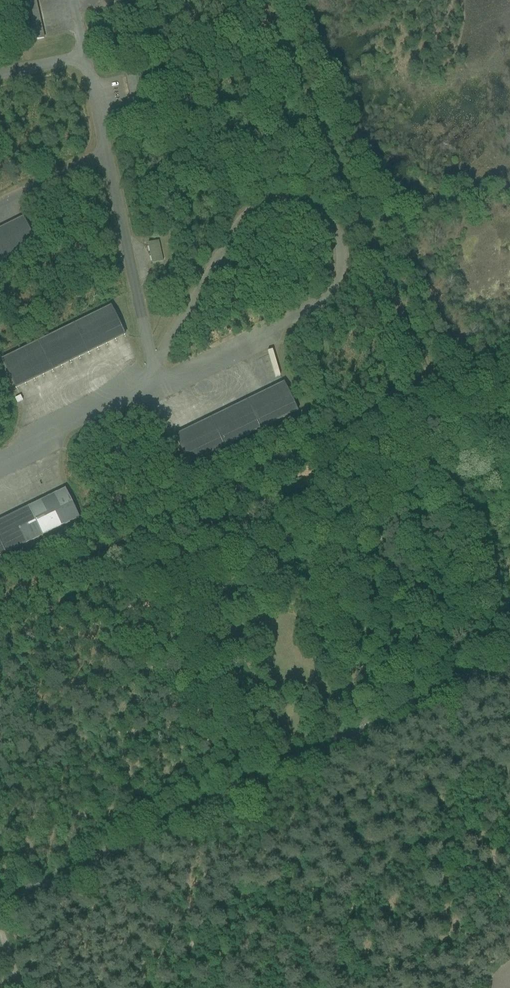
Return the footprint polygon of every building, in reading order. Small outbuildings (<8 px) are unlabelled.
[(45,39),(36,0),(18,0),(27,43),(45,39)] [(126,75),(135,116),(136,121),(154,118),(144,71),(126,75)] [(0,230),(0,267),(39,248),(34,238),(34,237),(34,238),(29,228),(30,228),(29,228),(24,218),(0,230)] [(159,242),(149,244),(154,264),(164,262),(159,242)] [(116,316),(112,307),(3,361),(8,370),(7,370),(7,371),(8,371),(12,379),(12,380),(17,389),(126,336),(121,326),(122,326),(121,325),(121,326),(117,317),(117,316),(116,316)] [(289,393),(287,388),(285,383),(176,436),(180,446),(180,447),(185,455),(184,455),(185,456),(190,465),(299,412),(294,403),(295,402),(294,402),(290,393),(289,393)] [(68,495),(66,490),(0,522),(0,558),(80,519),(75,509),(76,509),(75,509),(71,500),(71,499),(68,495)] [(285,728),(278,731),(281,737),(288,733),(285,728)]
